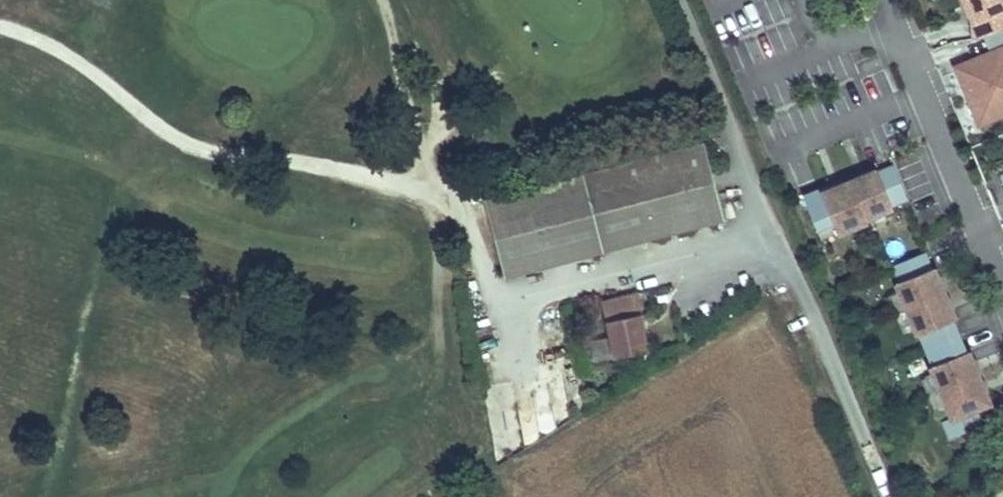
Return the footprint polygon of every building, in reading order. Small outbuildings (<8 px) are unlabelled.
[(970,0),(964,0),(971,18),(976,15),(970,0)] [(976,15),(971,18),(973,35),(978,35),(983,33),(1002,25),(1002,0),(970,0),(976,15)] [(983,33),(989,48),(964,59),(972,80),(962,84),(975,115),(992,108),(995,116),(1002,112),(1002,25),(983,33)] [(972,80),(964,59),(953,63),(962,84),(972,80)] [(978,122),(995,116),(992,108),(975,115),(978,122)] [(704,139),(486,197),(508,277),(726,220),(704,139)] [(878,167),(853,178),(868,216),(895,205),(893,201),(908,195),(895,164),(880,171),(878,167)] [(822,187),(804,195),(817,226),(834,219),(839,231),(869,218),(868,216),(853,178),(824,190),(822,187)] [(921,251),(891,264),(898,281),(894,282),(905,307),(942,291),(932,266),(928,268),(921,251)] [(954,318),(942,291),(905,307),(916,333),(920,332),(926,347),(956,335),(950,320),(954,318)] [(639,293),(604,300),(617,356),(652,349),(639,293)] [(963,351),(956,335),(926,347),(932,363),(929,364),(940,390),(977,374),(967,349),(963,351)] [(610,340),(590,343),(592,360),(612,357),(610,340)] [(989,401),(977,374),(940,390),(951,415),(943,419),(950,437),(982,424),(975,407),(989,401)]
